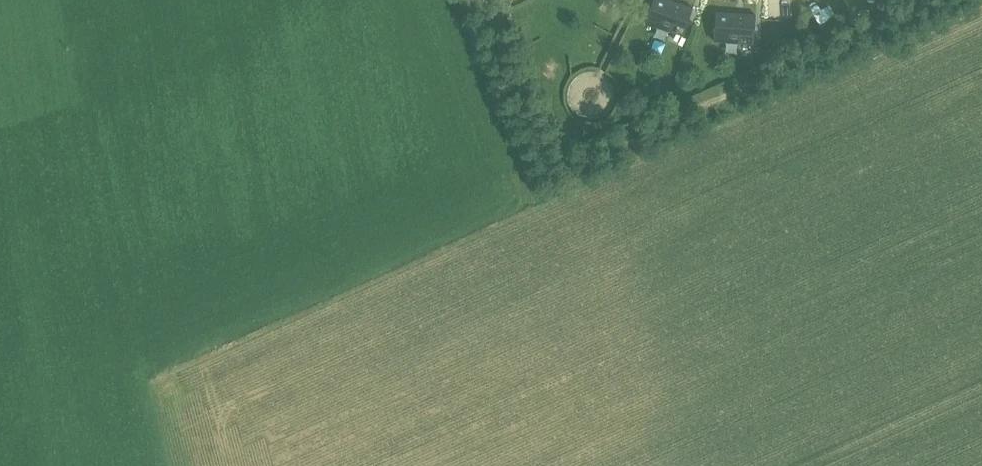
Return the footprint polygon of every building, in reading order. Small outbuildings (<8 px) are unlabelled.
[(673,24),(685,28),(691,9),(692,9),(693,8),(670,0),(669,0),(669,1),(666,0),(654,0),(646,23),(671,31),(673,24)] [(739,35),(753,36),(755,14),(715,11),(713,41),(739,43),(739,35)]
